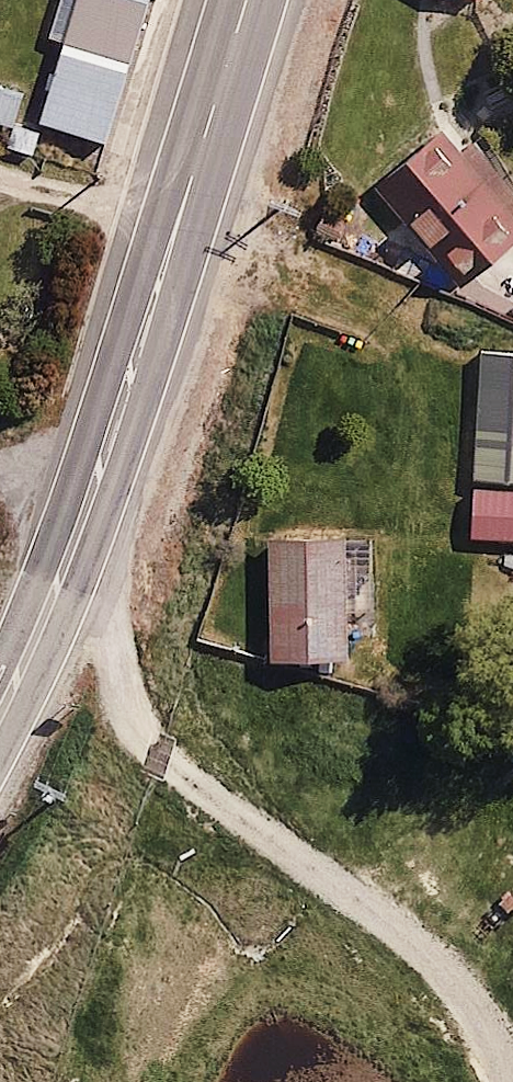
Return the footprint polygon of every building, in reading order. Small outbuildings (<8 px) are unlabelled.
[(48,124),(112,141),(149,0),(58,0),(49,37),(69,42),(48,124)] [(0,74),(0,130),(11,134),(29,83),(0,74)] [(453,95),(369,157),(458,279),(512,239),(512,176),(453,95)] [(512,538),(512,493),(475,490),(472,535),(512,538)] [(340,565),(338,529),(257,532),(263,655),(344,651),(342,613),(357,612),(355,564),(340,565)]
